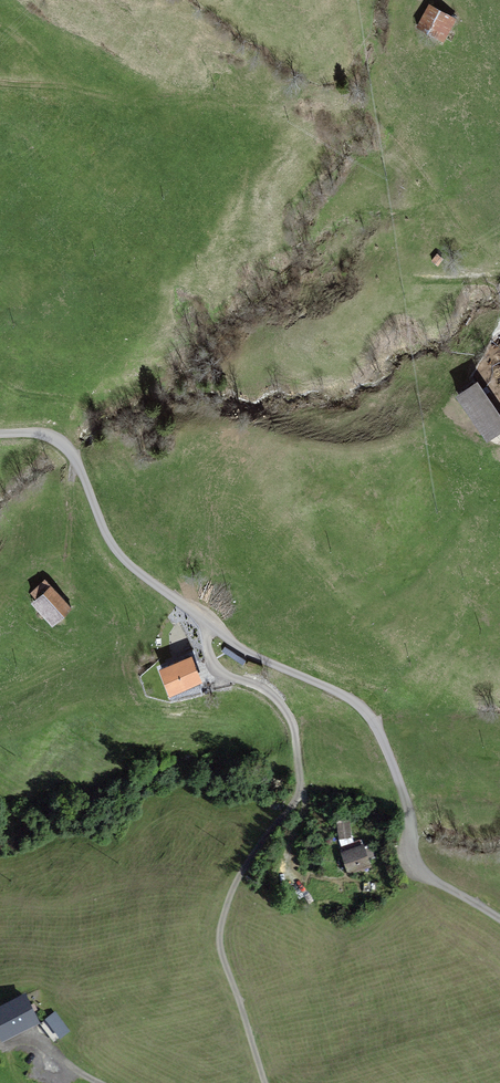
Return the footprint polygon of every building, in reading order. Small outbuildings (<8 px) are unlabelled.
[(440,46),(455,22),(425,5),(410,28),(440,46)] [(472,383),(451,397),(482,442),(499,430),(499,425),(472,383)] [(62,601),(43,579),(27,594),(31,599),(26,603),(49,629),(75,606),(67,598),(62,601)] [(186,659),(150,672),(159,697),(195,685),(186,659)] [(349,814),(336,817),(342,845),(355,842),(349,814)] [(347,871),(372,866),(367,842),(342,847),(347,871)] [(22,994),(0,1005),(0,1043),(38,1023),(22,994)] [(47,1015),(58,1037),(69,1032),(58,1010),(47,1015)]
